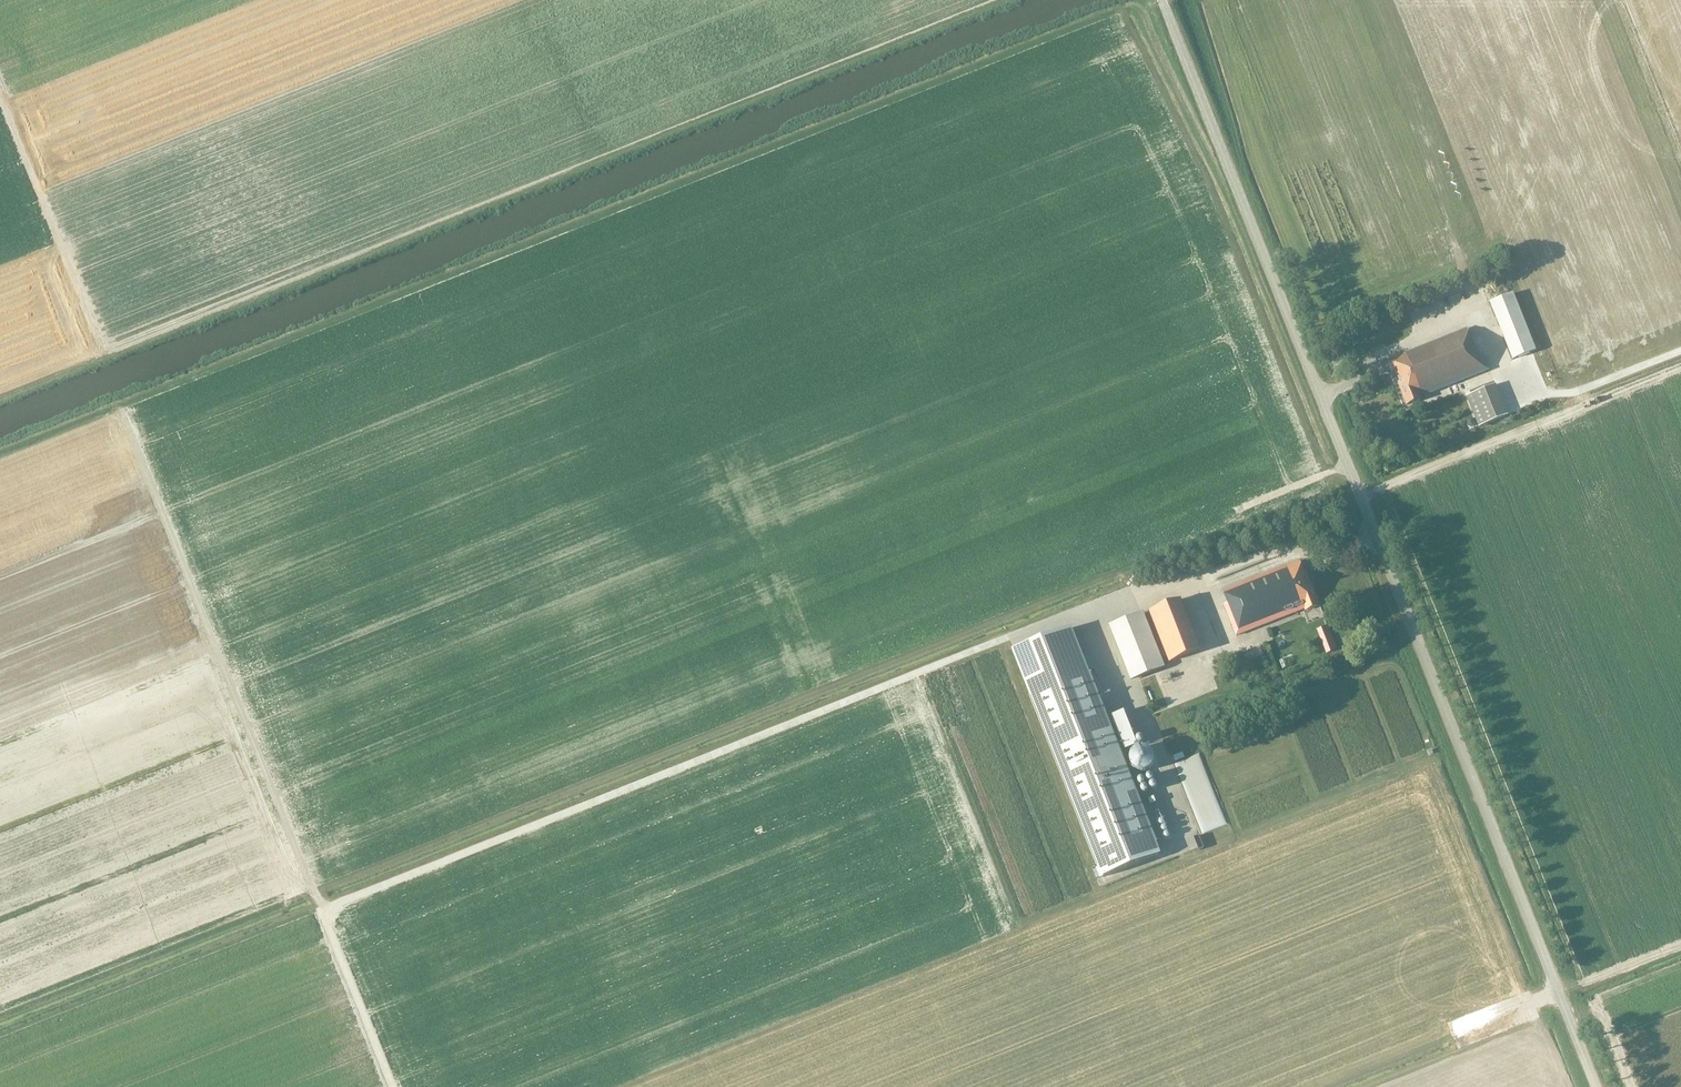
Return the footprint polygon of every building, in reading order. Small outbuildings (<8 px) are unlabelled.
[(1489,302),(1513,360),(1537,350),(1514,293),(1489,302)] [(1394,370),(1408,405),(1422,399),(1421,397),(1489,369),(1477,338),(1474,339),(1470,330),(1469,331),(1468,327),(1392,357),(1393,361),(1392,361),(1395,370),(1394,370)] [(1508,417),(1496,386),(1467,397),(1480,428),(1508,417)] [(1467,420),(1466,423),(1467,427),(1470,428),(1474,427),(1475,424),(1474,420),(1471,419),(1467,420)] [(1306,571),(1304,571),(1300,560),(1224,589),(1225,593),(1224,594),(1227,603),(1224,604),(1236,636),(1305,609),(1306,611),(1320,605),(1306,571)] [(1149,611),(1169,661),(1200,649),(1180,599),(1149,611)] [(1110,626),(1131,679),(1165,666),(1144,613),(1110,626)] [(1327,625),(1317,629),(1320,638),(1330,634),(1327,625)] [(1102,877),(1159,855),(1092,687),(1080,657),(1069,630),(1012,652),(1102,877)] [(1080,657),(1092,687),(1108,680),(1096,651),(1080,657)] [(1204,675),(1197,676),(1199,687),(1205,686),(1204,675)] [(1137,745),(1124,711),(1111,716),(1125,750),(1137,745)] [(1176,751),(1166,754),(1168,760),(1178,756),(1176,751)] [(1221,824),(1195,752),(1169,761),(1195,833),(1221,824)] [(1487,1036),(1485,1026),(1447,1032),(1449,1042),(1487,1036)]
